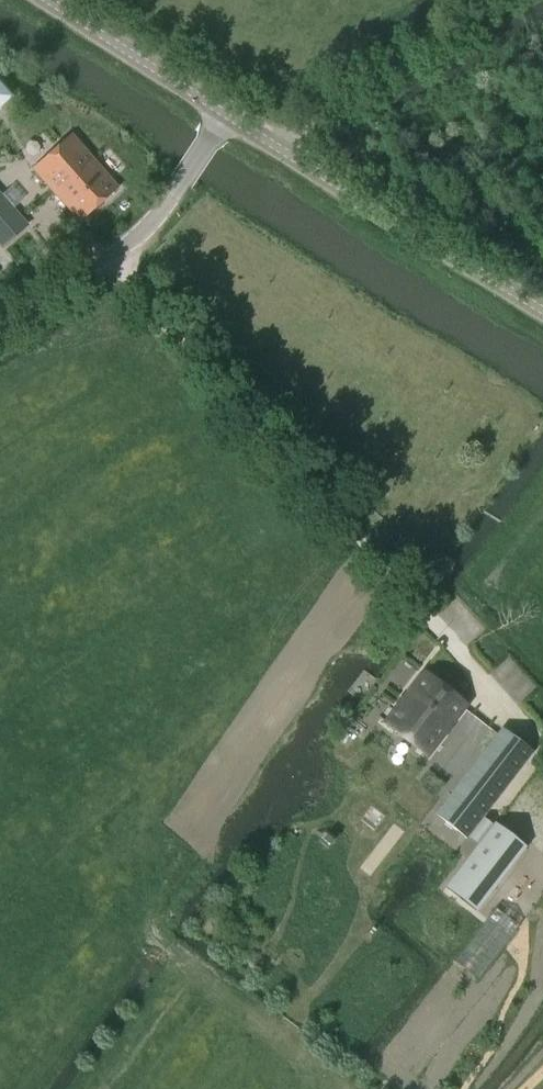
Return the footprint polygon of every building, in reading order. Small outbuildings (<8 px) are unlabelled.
[(12,99),(0,85),(0,110),(12,99)] [(82,223),(120,188),(72,135),(34,169),(82,223)] [(426,755),(464,706),(423,673),(384,722),(426,755)] [(501,730),(483,754),(513,778),(532,753),(501,730)] [(452,793),(435,815),(466,838),(470,832),(483,817),(452,793)] [(483,817),(470,832),(481,841),(494,825),(483,817)] [(481,841),(446,887),(476,911),(526,847),(495,823),(494,825),(481,841)]
